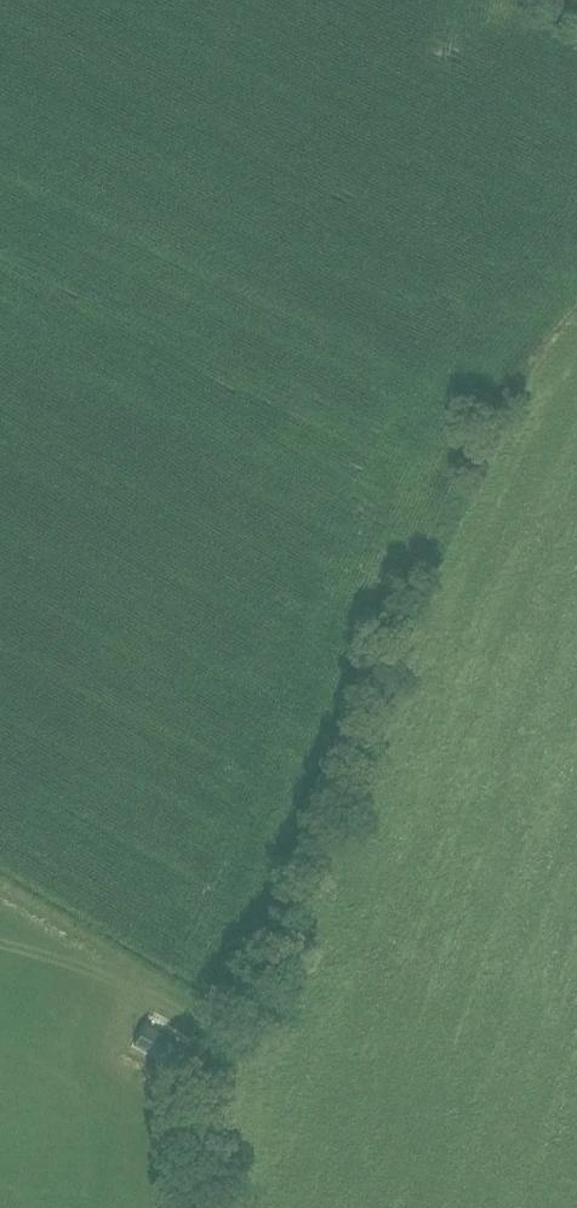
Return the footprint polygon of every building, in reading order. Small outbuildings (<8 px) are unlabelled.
[(134,1026),(134,1050),(173,1049),(172,1025),(134,1026)]
